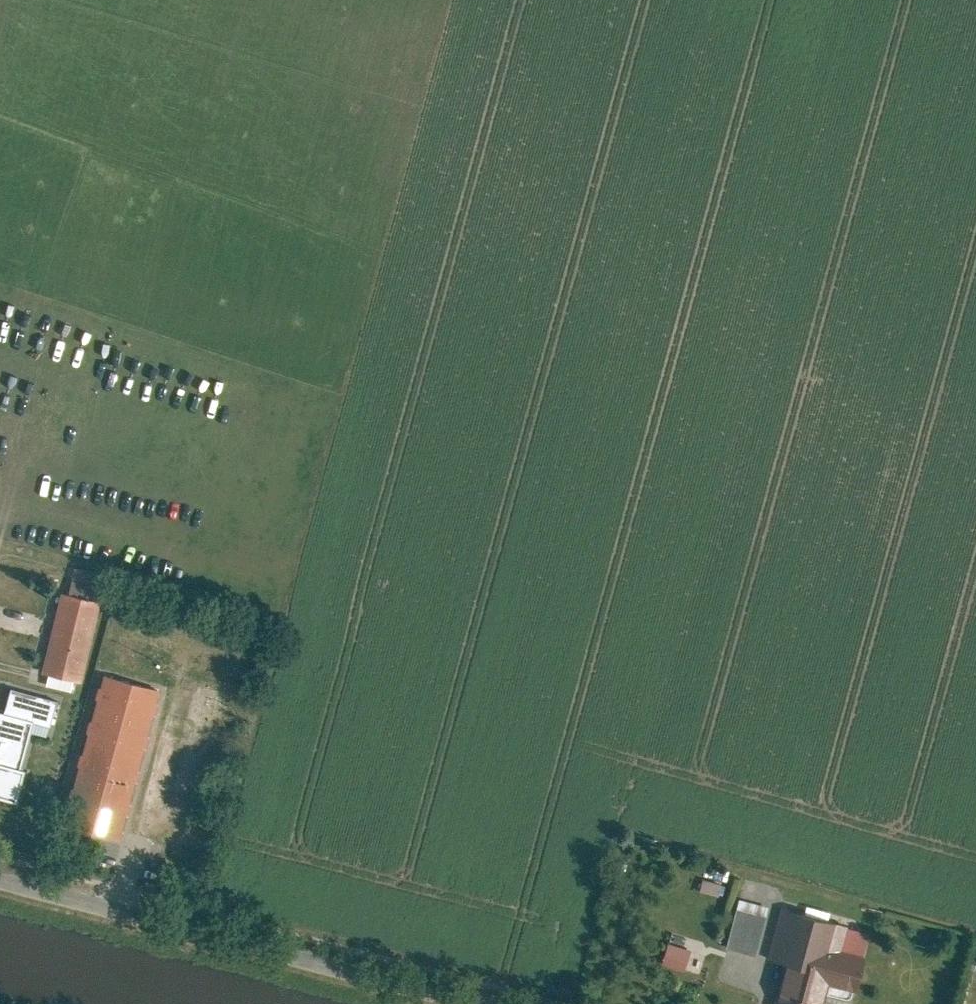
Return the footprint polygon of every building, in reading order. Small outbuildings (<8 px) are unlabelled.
[(78,577),(73,596),(92,600),(96,582),(78,577)] [(73,596),(65,594),(47,669),(84,678),(102,603),(92,600),(73,596)] [(164,689),(107,674),(71,820),(127,835),(164,689)] [(0,715),(0,796),(11,799),(31,723),(0,715)] [(719,892),(720,881),(701,879),(699,890),(719,892)] [(771,905),(742,898),(730,945),(758,953),(771,905)] [(784,907),(771,956),(790,962),(779,1003),(825,1003),(831,982),(856,989),(872,931),(784,907)] [(694,949),(671,942),(665,964),(688,970),(694,949)]
